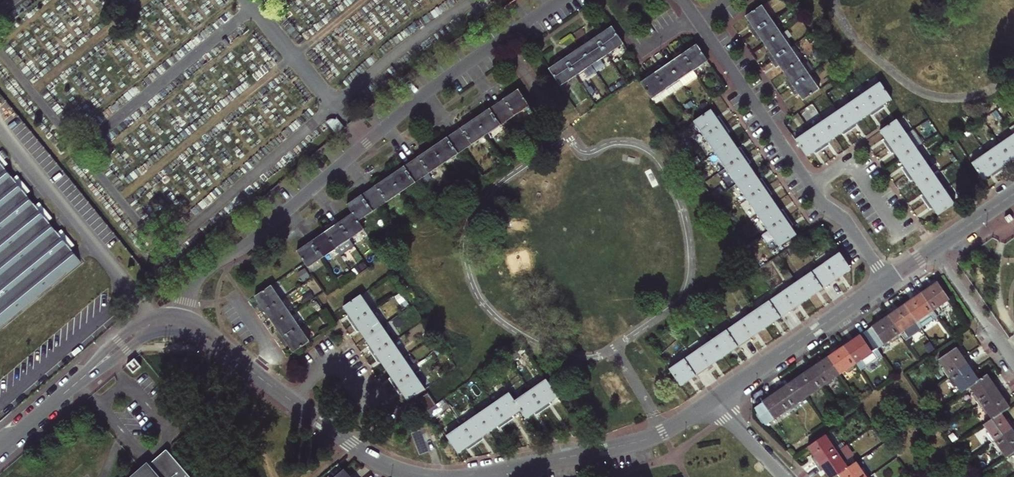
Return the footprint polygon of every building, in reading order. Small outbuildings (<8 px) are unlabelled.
[(753,33),(772,20),(762,6),(746,16),(753,26),(750,28),(753,33)] [(781,33),(772,20),(753,33),(756,37),(759,35),(765,44),(781,33)] [(599,33),(594,36),(607,56),(623,45),(612,28),(601,35),(599,33)] [(772,59),(791,47),(781,33),(765,44),(772,54),(769,56),(772,59)] [(607,56),(594,36),(589,39),(590,42),(580,49),(592,67),(607,56)] [(804,58),(795,44),(791,47),(800,61),(804,58)] [(693,70),(707,61),(697,46),(687,52),(685,49),(680,52),(693,70)] [(800,61),(791,47),(772,59),(775,64),(777,62),(784,72),(800,61)] [(568,53),(563,57),(577,77),(592,67),(580,49),(570,55),(568,53)] [(693,70),(680,52),(676,56),(678,59),(669,65),(679,80),(693,70)] [(577,77),(563,57),(558,60),(560,62),(549,70),(561,87),(577,77)] [(814,72),(804,58),(800,61),(810,75),(814,72)] [(810,75),(800,61),(784,72),(791,82),(788,83),(791,88),(810,75)] [(657,68),(653,71),(669,95),(682,85),(679,80),(669,65),(659,71),(657,68)] [(669,95),(653,71),(649,74),(651,77),(640,83),(655,104),(669,95)] [(819,89),(810,75),(791,88),(794,92),(797,90),(803,100),(819,89)] [(891,99),(880,82),(865,92),(878,111),(883,108),(881,105),(891,99)] [(508,121),(529,107),(518,91),(497,105),(508,121)] [(851,102),(862,118),(872,111),(874,114),(878,111),(865,92),(851,102)] [(587,99),(575,108),(580,115),(592,106),(587,99)] [(853,124),(862,118),(851,102),(838,111),(851,130),(855,127),(853,124)] [(487,136),(508,121),(497,105),(476,119),(487,136)] [(711,111),(694,123),(705,139),(724,125),(721,120),(718,122),(711,111)] [(851,130),(838,111),(824,120),(835,136),(844,130),(846,133),(851,130)] [(325,121),(337,135),(345,129),(335,118),(333,119),(332,117),(331,117),(329,117),(328,118),(325,121)] [(476,119),(454,134),(465,150),(487,136),(476,119)] [(824,120),(811,129),(823,148),(828,146),(826,143),(835,136),(824,120)] [(906,134),(896,120),(880,131),(887,140),(884,142),(887,147),(906,134)] [(705,139),(715,154),(732,142),(725,132),(728,130),(724,125),(705,139)] [(811,129),(796,139),(807,155),(817,149),(819,151),(823,148),(811,129)] [(444,165),(465,150),(454,134),(433,148),(444,165)] [(893,150),(899,158),(915,147),(906,134),(887,147),(890,151),(893,150)] [(1000,144),(1012,160),(1013,159),(1013,135),(1000,144)] [(715,154),(726,170),(745,157),(742,151),(739,153),(732,142),(715,154)] [(1000,144),(986,153),(999,172),(1004,169),(1002,167),(1012,160),(1000,144)] [(331,154),(324,147),(311,158),(317,165),(331,154)] [(915,147),(899,158),(906,168),(903,170),(906,174),(925,161),(915,147)] [(423,179),(444,165),(433,148),(412,163),(423,179)] [(986,153),(973,162),(985,179),(994,173),(995,175),(999,172),(986,153)] [(82,265),(70,250),(73,247),(61,231),(57,234),(48,223),(51,219),(39,204),(35,207),(26,196),(29,192),(17,177),(13,180),(3,168),(7,165),(0,156),(0,332),(82,265)] [(749,162),(745,157),(726,170),(736,185),(754,173),(747,163),(749,162)] [(912,177),(918,186),(935,175),(925,161),(906,174),(909,179),(912,177)] [(412,163),(390,177),(401,194),(423,179),(412,163)] [(761,184),(754,173),(736,185),(747,201),(766,188),(763,183),(761,184)] [(925,202),(944,189),(935,175),(918,186),(925,196),(922,198),(925,202)] [(380,208),(401,194),(390,177),(369,191),(380,208)] [(766,188),(747,201),(757,216),(775,204),(768,194),(770,193),(766,188)] [(954,203),(944,189),(925,202),(928,207),(931,205),(938,214),(954,203)] [(348,205),(354,213),(359,222),(380,208),(369,191),(348,205)] [(782,215),(775,204),(757,216),(768,232),(787,219),(784,213),(782,215)] [(354,247),(369,237),(359,222),(354,213),(343,220),(341,217),(337,221),(354,247)] [(1004,219),(1008,225),(1010,223),(1013,221),(1009,215),(1004,219)] [(791,224),(787,219),(768,232),(779,247),(796,236),(789,225),(791,224)] [(354,247),(337,221),(332,224),(334,227),(325,233),(336,249),(341,256),(354,247)] [(336,249),(325,233),(316,239),(314,236),(309,240),(322,259),(336,249)] [(322,259),(309,240),(305,243),(307,246),(297,252),(309,268),(322,259)] [(840,254),(819,268),(830,285),(851,270),(840,254)] [(797,283),(808,299),(830,285),(819,268),(797,283)] [(797,283),(776,298),(787,314),(808,299),(797,283)] [(949,300),(937,283),(926,290),(925,287),(918,291),(934,314),(943,307),(941,305),(949,300)] [(262,313),(281,301),(271,287),(255,298),(262,307),(259,310),(262,313)] [(934,314),(918,291),(912,296),(913,298),(904,305),(916,323),(920,329),(936,318),(934,314)] [(349,320),(352,325),(372,312),(361,296),(344,307),(351,319),(349,320)] [(776,298),(754,312),(765,328),(787,314),(776,298)] [(268,316),(274,325),(290,314),(281,301),(262,313),(265,318),(268,316)] [(916,323),(904,305),(894,312),(892,309),(886,313),(901,336),(910,329),(909,327),(916,323)] [(365,339),(382,327),(372,312),(352,325),(355,330),(358,329),(365,339)] [(754,312),(733,327),(744,343),(765,328),(754,312)] [(865,332),(877,349),(890,340),(892,342),(901,336),(886,313),(879,318),(881,321),(865,332)] [(290,314),(274,325),(281,335),(278,337),(281,341),(300,328),(290,314)] [(370,351),(373,356),(393,343),(382,327),(365,339),(372,349),(370,351)] [(719,327),(708,335),(712,341),(723,357),(744,343),(733,327),(723,334),(719,327)] [(309,342),(300,328),(281,341),(284,346),(287,344),(293,353),(309,342)] [(848,340),(842,344),(857,366),(860,371),(882,356),(877,349),(865,332),(850,342),(848,340)] [(691,355),(702,371),(723,357),(712,341),(691,355)] [(379,360),(386,370),(403,358),(393,343),(373,356),(377,361),(379,360)] [(836,351),(828,358),(839,375),(846,370),(847,373),(857,366),(842,344),(835,349),(836,351)] [(942,369),(948,378),(970,364),(965,357),(962,359),(956,349),(938,360),(943,368),(942,369)] [(691,355),(669,370),(680,386),(702,371),(691,355)] [(394,387),(414,374),(403,358),(386,370),(394,380),(391,382),(394,387)] [(815,362),(809,366),(824,389),(833,382),(832,380),(839,375),(828,358),(818,364),(815,362)] [(141,368),(135,361),(127,367),(134,375),(141,368)] [(974,370),(970,364),(948,378),(954,388),(956,386),(961,394),(970,388),(979,382),(978,381),(971,371),(974,370)] [(795,380),(806,398),(813,393),(815,395),(824,389),(809,366),(802,371),(804,374),(795,380)] [(408,401),(425,390),(414,374),(394,387),(398,393),(401,391),(408,401)] [(978,405),(1000,390),(996,383),(993,385),(986,375),(978,381),(979,382),(970,388),(974,395),(972,396),(978,405)] [(546,380),(530,391),(544,411),(550,407),(548,404),(557,397),(546,380)] [(806,398),(795,380),(785,387),(782,384),(777,388),(792,410),(801,404),(800,402),(806,398)] [(792,410),(777,388),(770,393),(772,396),(762,403),(773,420),(780,415),(782,417),(792,410)] [(1005,397),(1000,390),(978,405),(985,415),(987,413),(991,420),(1000,413),(1001,414),(1009,409),(1002,399),(1005,397)] [(544,411),(530,391),(514,402),(520,411),(526,419),(537,412),(539,414),(544,411)] [(420,399),(429,411),(436,406),(428,394),(420,399)] [(493,404),(507,424),(512,420),(511,417),(520,411),(514,402),(509,394),(493,404)] [(501,427),(507,424),(493,404),(478,415),(490,432),(500,425),(501,427)] [(1001,414),(1000,413),(991,420),(983,425),(988,433),(986,434),(993,444),(1013,429),(1013,427),(1010,422),(1007,424),(1001,414)] [(490,432),(478,415),(463,426),(476,445),(481,441),(480,439),(490,432)] [(446,437),(458,454),(469,446),(471,449),(476,445),(463,426),(446,437)] [(993,444),(999,453),(1001,452),(1006,459),(1013,453),(1013,429),(993,444)] [(811,459),(816,466),(838,450),(832,441),(830,442),(825,435),(807,447),(814,457),(811,459)] [(838,450),(816,466),(820,472),(823,470),(828,476),(835,476),(839,474),(838,474),(847,468),(842,461),(844,460),(838,450)] [(166,453),(150,468),(148,465),(135,476),(186,476),(166,453)] [(862,468),(860,469),(855,462),(847,468),(838,474),(839,474),(840,476),(868,476),(862,468)]
